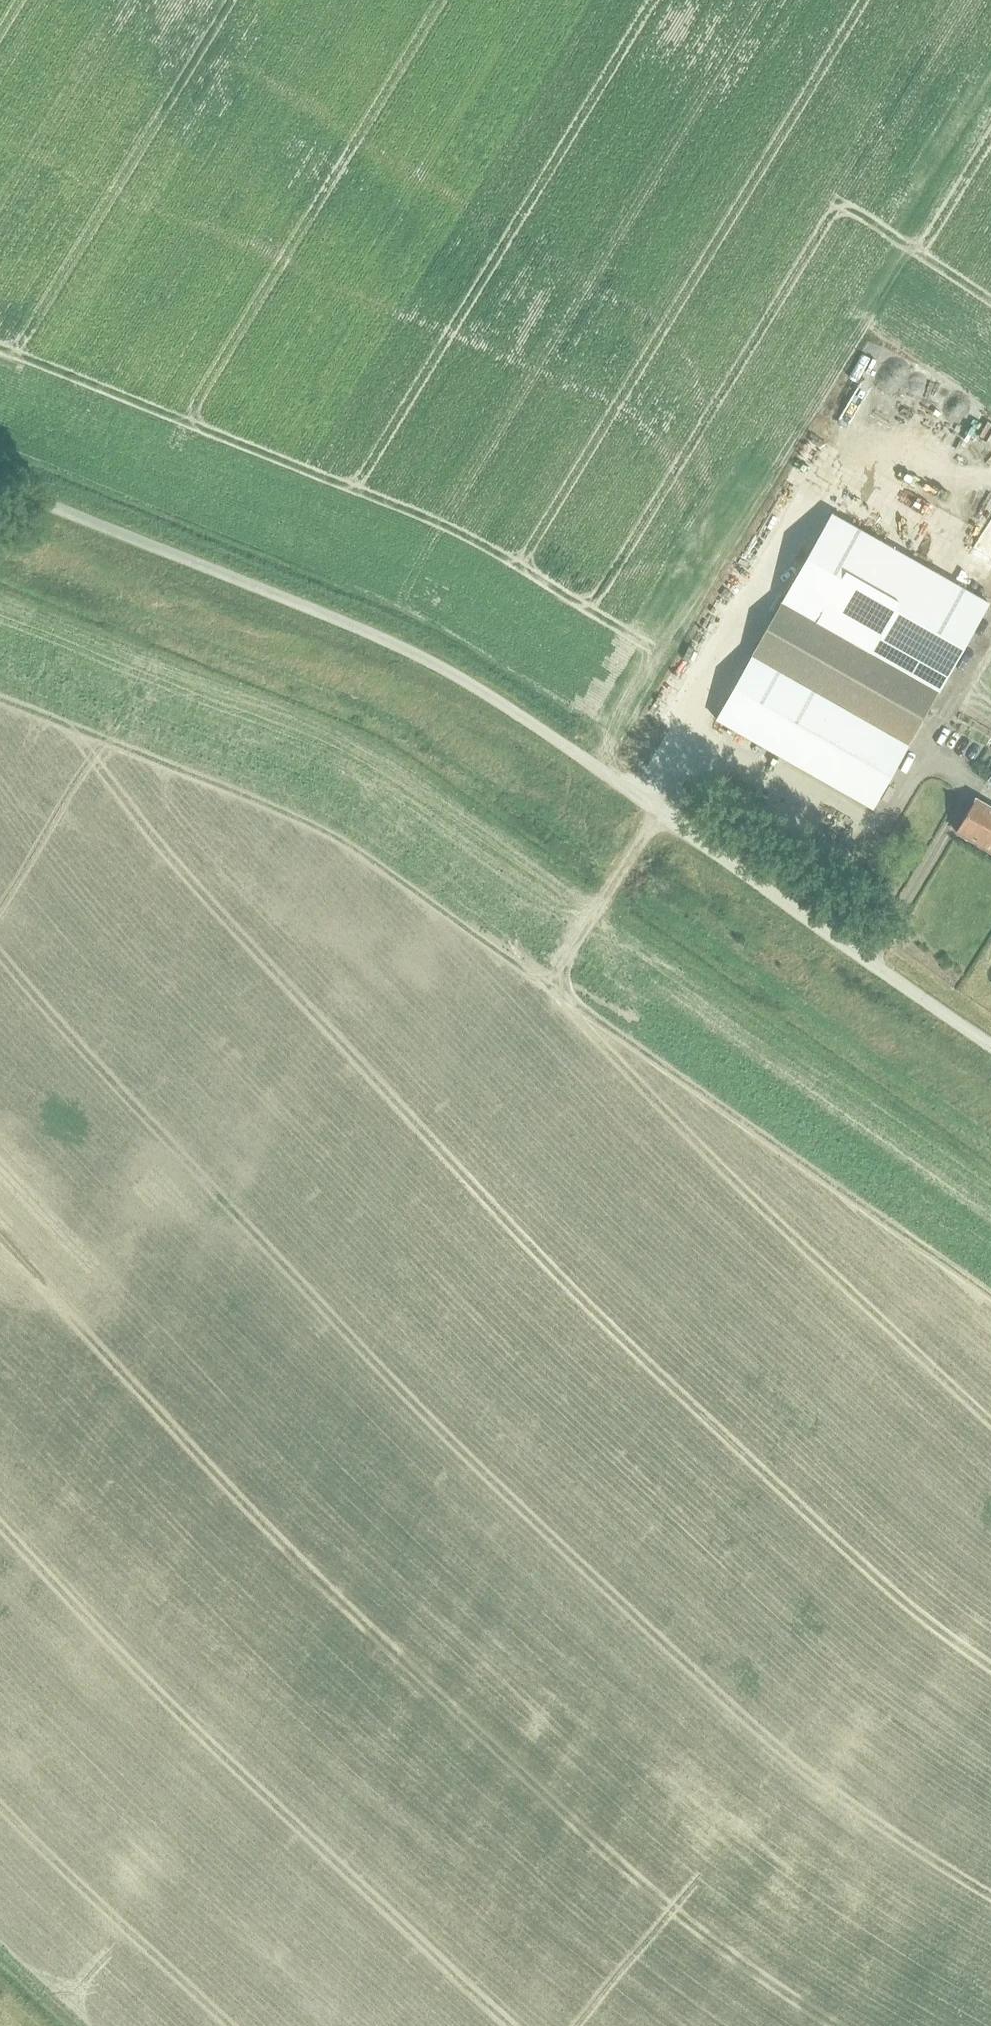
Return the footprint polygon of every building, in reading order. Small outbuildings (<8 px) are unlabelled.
[(782,603),(939,692),(990,603),(833,514),(782,603)] [(716,719),(873,808),(939,692),(782,603),(716,719)] [(956,832),(990,852),(990,807),(976,798),(956,832)]
